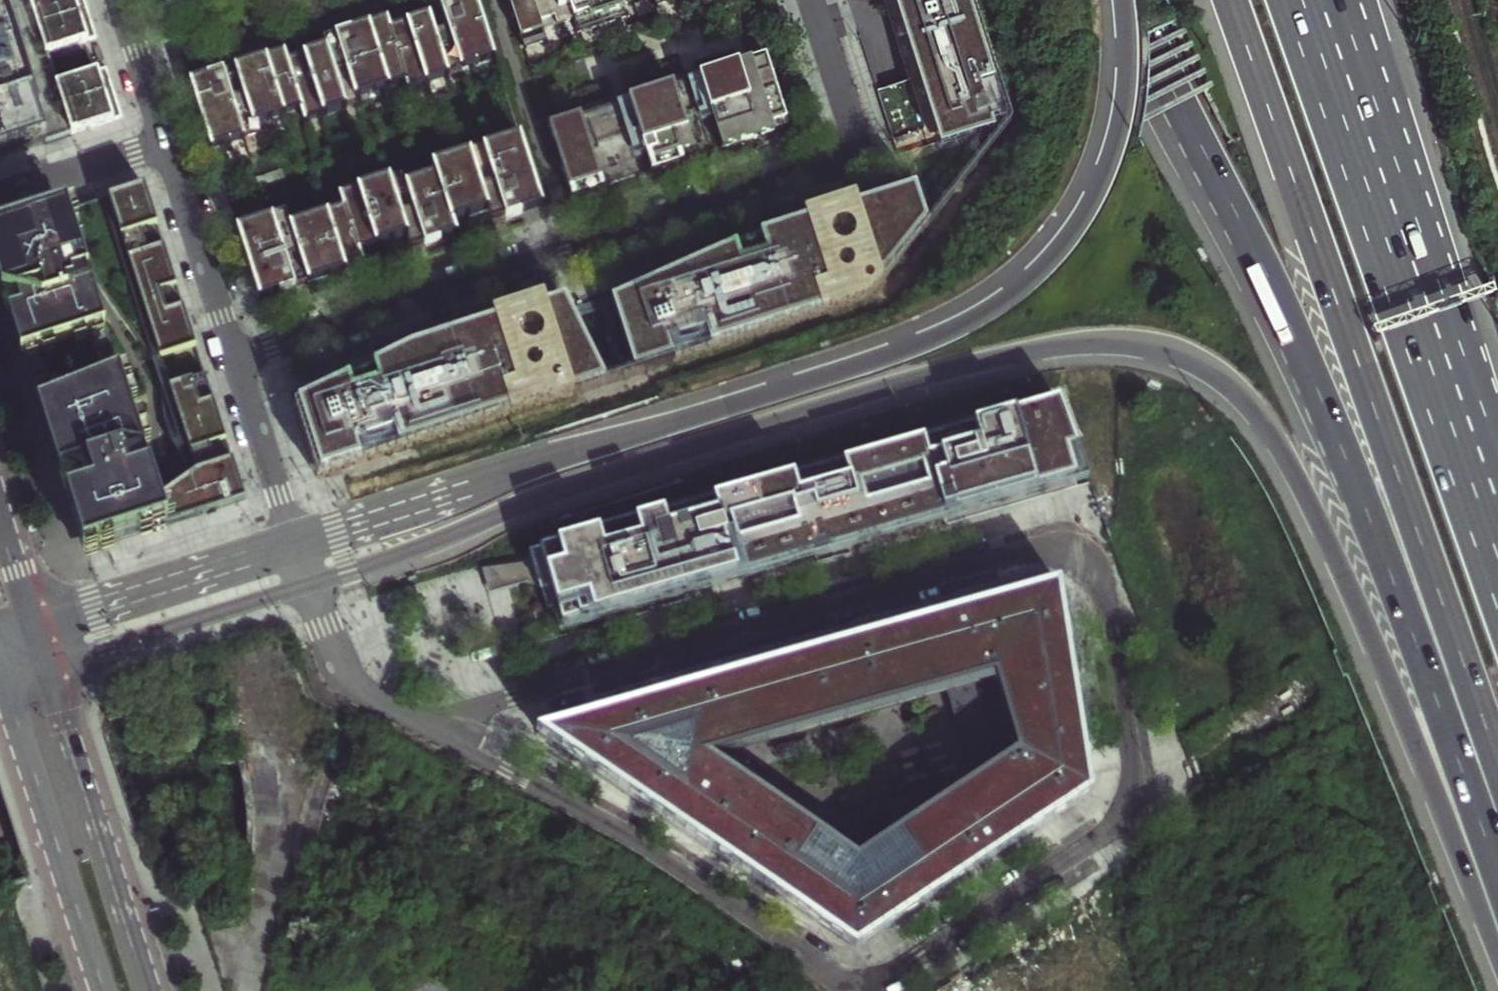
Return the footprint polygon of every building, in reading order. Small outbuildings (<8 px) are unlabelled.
[(0,14),(0,157),(20,151),(36,146),(71,135),(123,120),(115,95),(107,69),(56,85),(46,55),(97,38),(86,4),(85,0),(46,0),(29,5),(12,10),(0,14)] [(188,80),(211,149),(257,134),(253,123),(303,106),(306,118),(346,106),(356,102),(451,71),(455,71),(462,68),(460,63),(493,52),(476,0),(441,0),(440,0),(449,28),(443,30),(437,32),(431,16),(392,29),(388,15),(380,18),(355,26),(329,34),(324,36),(328,49),(287,63),(283,49),(267,55),(230,67),(188,80)] [(524,49),(547,42),(543,29),(573,20),(577,32),(626,17),(622,4),(634,0),(508,0),(524,49)] [(985,0),(908,0),(949,113),(955,130),(1009,110),(993,66),(1006,60),(985,0)] [(765,56),(549,125),(564,171),(572,197),(639,175),(629,146),(641,143),(650,172),(710,153),(700,124),(712,120),(722,149),(771,133),(788,127),(765,56)] [(543,207),(520,136),(479,149),(432,164),(436,175),(406,185),(402,174),(339,193),(343,205),(289,223),(285,211),(237,227),(259,298),(301,284),(361,265),(358,253),(409,237),(413,249),(419,247),(451,237),(455,235),(451,223),(489,211),(493,223),(496,222),(500,221),(521,214),(543,207)] [(0,226),(0,292),(5,308),(20,356),(29,382),(40,417),(67,500),(83,552),(85,559),(103,553),(115,549),(113,543),(138,535),(140,542),(165,534),(163,527),(167,526),(186,520),(246,501),(204,374),(170,386),(160,358),(196,346),(145,187),(103,200),(71,210),(93,280),(153,360),(162,389),(170,413),(164,415),(184,481),(159,499),(150,473),(121,386),(103,329),(87,282),(63,212),(61,206),(40,213),(30,216),(32,222),(7,231),(5,224),(0,226)] [(615,299),(605,303),(628,376),(843,308),(924,226),(921,222),(909,188),(753,242),(615,299)] [(410,349),(298,403),(299,407),(295,409),(301,426),(318,477),(601,385),(564,300),(410,349)] [(561,606),(566,625),(943,516),(946,526),(1090,486),(1065,398),(599,532),(549,547),(531,552),(535,562),(489,574),(490,581),(493,592),(527,584),(542,590),(548,610),(561,606)] [(854,950),(979,870),(1092,798),(1059,585),(940,619),(535,732),(854,950)] [(309,747),(280,648),(218,666),(248,765),(309,747)]
